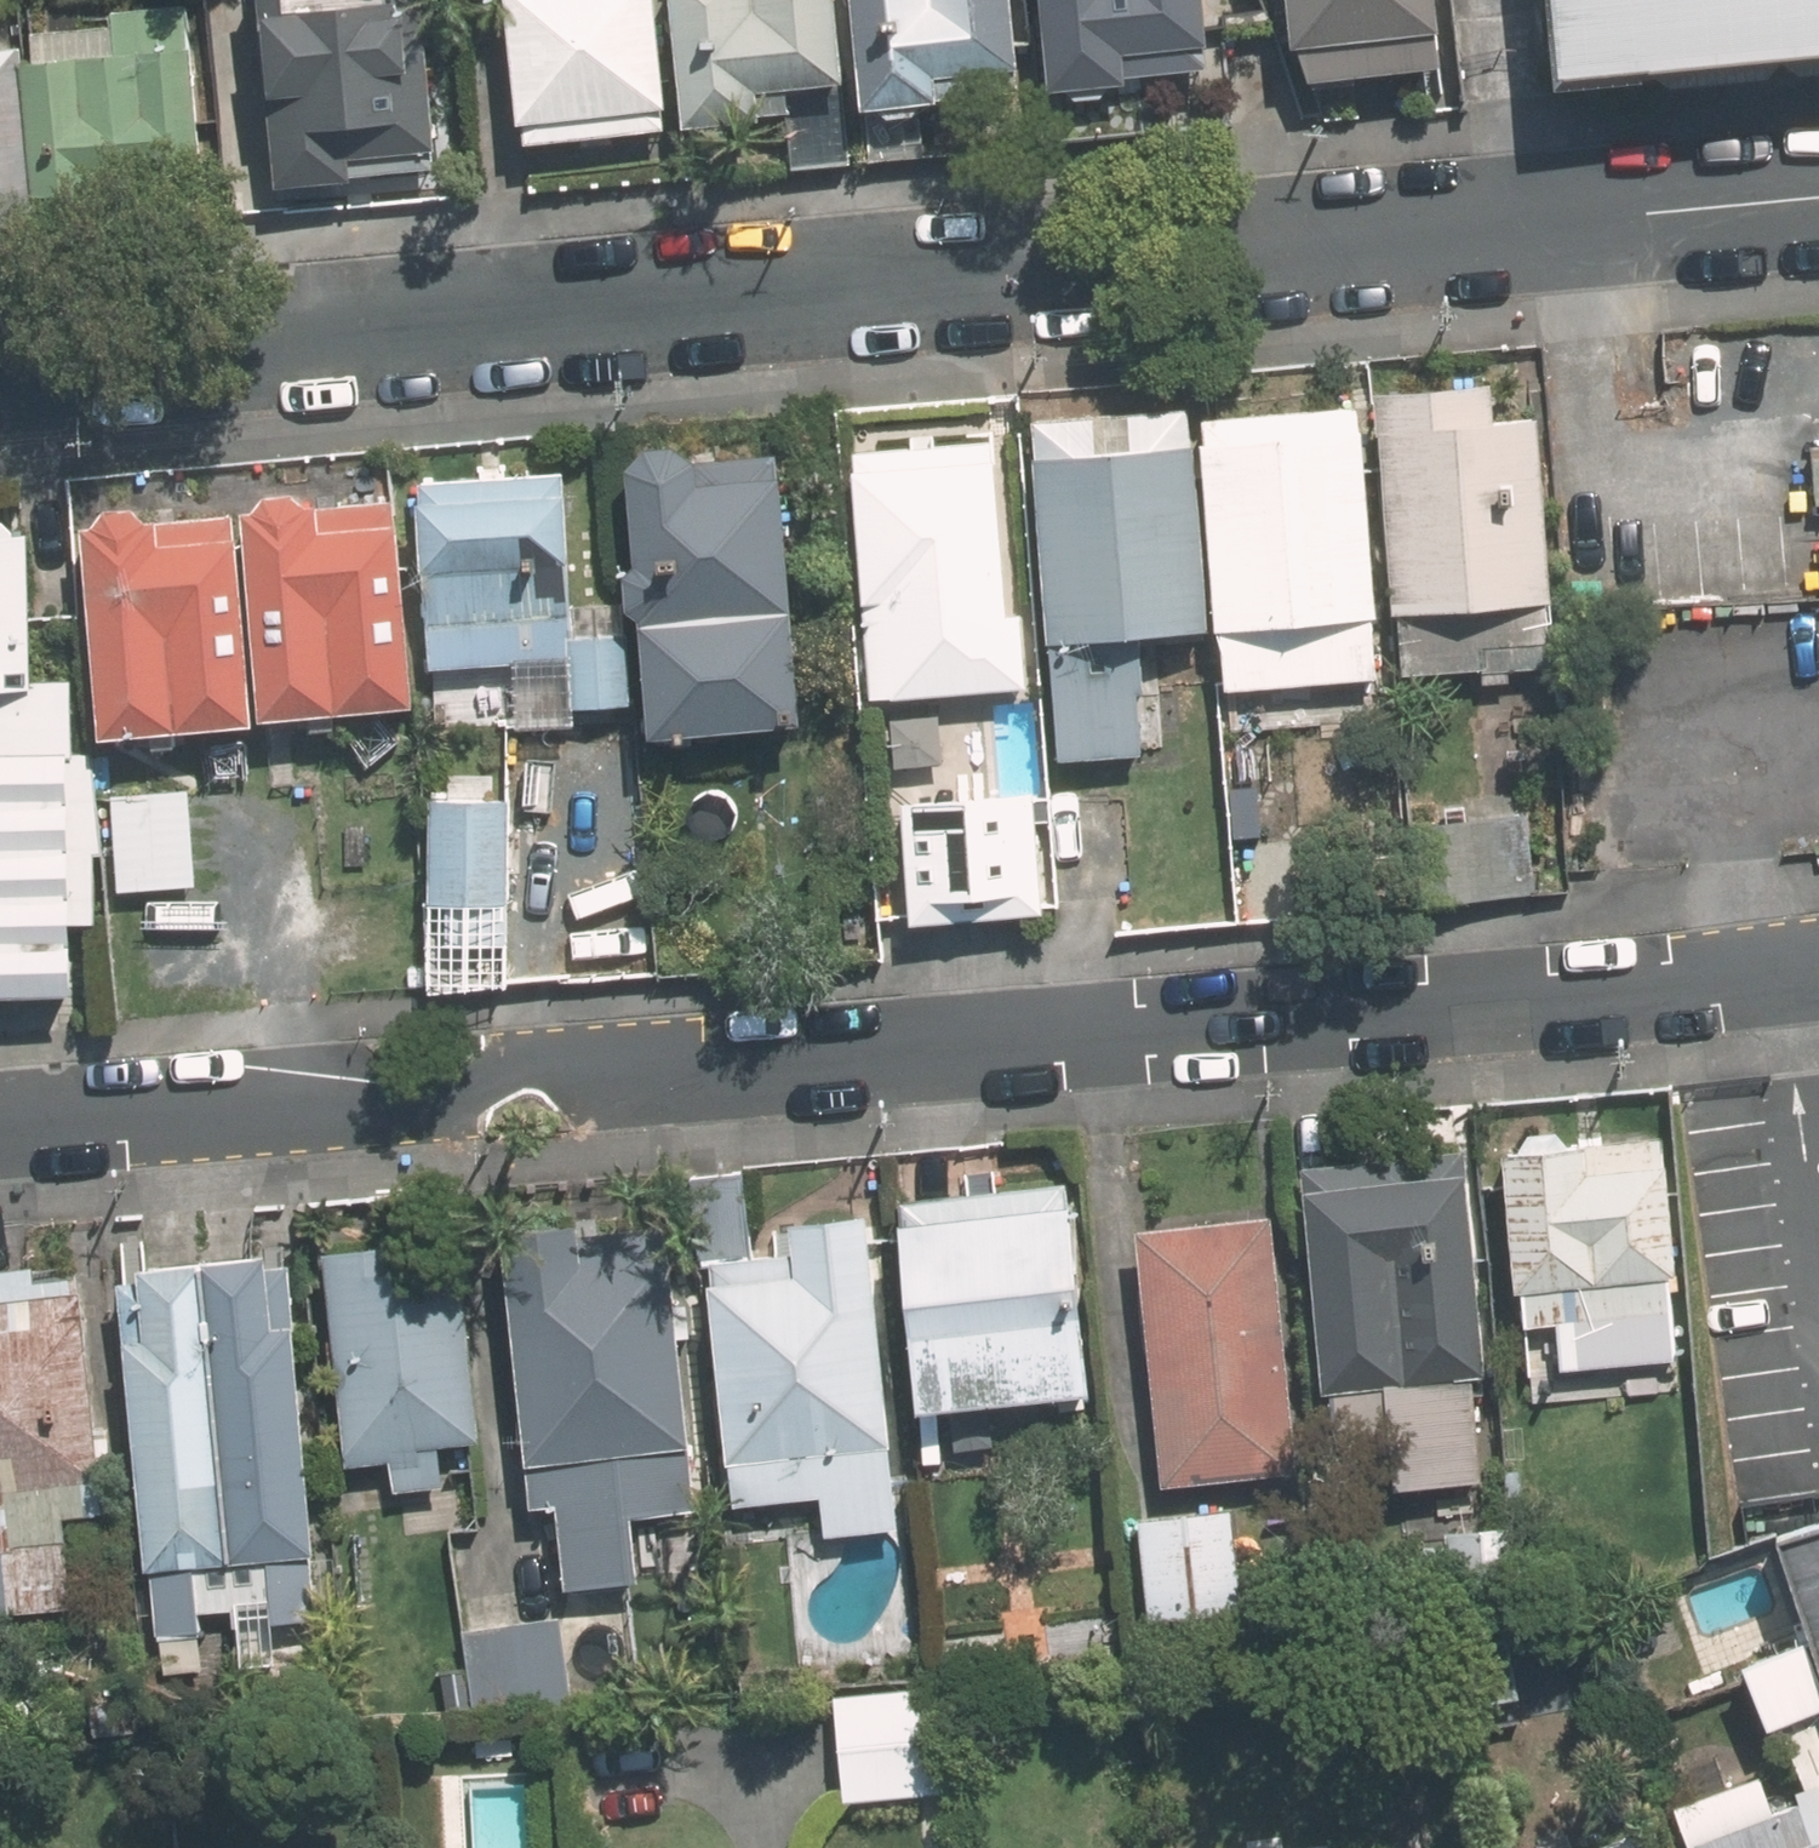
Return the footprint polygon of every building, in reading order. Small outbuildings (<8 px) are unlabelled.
[(42,30),(53,201),(129,196),(125,138),(220,132),(211,0),(121,0),(122,25),(42,30)] [(446,0),(275,0),(289,173),(459,159),(446,0)] [(550,138),(684,124),(671,0),(536,0),(550,138)] [(706,125),(796,115),(793,83),(864,76),(856,0),(694,0),(706,125)] [(883,106),(968,97),(965,65),(1046,57),(1040,0),(872,0),(883,106)] [(1072,83),(1236,67),(1230,0),(1063,0),(1072,83)] [(1295,87),(1454,72),(1447,0),(1287,0),(1295,87)] [(1553,79),(1818,54),(1818,0),(1547,0),(1553,79)] [(46,226),(32,45),(0,47),(0,229),(46,226)] [(1516,376),(1401,379),(1409,663),(1566,659),(1559,402),(1517,403),(1516,376)] [(1386,403),(1227,409),(1239,718),(1398,712),(1386,403)] [(1213,404),(1047,413),(1065,745),(1159,740),(1152,625),(1225,621),(1213,404)] [(1027,606),(1020,433),(873,439),(883,689),(1041,683),(1038,605),(1027,606)] [(791,439),(640,445),(653,735),(804,728),(791,439)] [(580,463),(428,471),(443,729),(594,720),(580,463)] [(420,489),(265,499),(280,716),(435,706),(420,489)] [(254,505),(101,517),(117,727),(270,715),(254,505)] [(0,530),(0,986),(89,984),(83,669),(48,670),(46,529),(0,530)] [(1498,738),(1433,742),(1442,897),(1508,893),(1498,738)] [(1289,914),(1284,775),(1204,778),(1207,857),(1250,856),(1252,915),(1289,914)] [(1056,786),(909,796),(917,917),(1064,907),(1056,786)] [(524,930),(518,787),(437,790),(442,893),(460,892),(462,933),(524,930)] [(1692,1356),(1689,1129),(1533,1127),(1535,1323),(1573,1323),(1574,1357),(1692,1356)] [(1331,1172),(1345,1431),(1411,1428),(1414,1481),(1503,1477),(1486,1164),(1331,1172)] [(1080,1180),(912,1193),(928,1414),(1097,1401),(1080,1180)] [(890,1524),(867,1201),(797,1206),(800,1262),(717,1268),(733,1489),(815,1483),(818,1529),(890,1524)] [(690,1206),(530,1216),(546,1499),(576,1497),(581,1579),(657,1575),(653,1503),(707,1500),(690,1206)] [(1290,1207),(1162,1215),(1178,1476),(1306,1469),(1290,1207)] [(425,1235),(348,1240),(363,1455),(405,1452),(407,1481),(457,1478),(454,1434),(494,1431),(481,1247),(426,1251),(425,1235)] [(318,1253),(228,1256),(247,1609),(279,1608),(280,1631),(329,1630),(318,1253)] [(211,1610),(247,1609),(228,1256),(148,1258),(159,1635),(212,1633),(211,1610)] [(0,1267),(0,1605),(73,1603),(70,1505),(110,1504),(103,1265),(0,1267)] [(1246,1504),(1155,1508),(1159,1613),(1250,1609),(1246,1504)] [(1533,1517),(1448,1520),(1451,1619),(1536,1617),(1533,1517)] [(1791,1532),(1818,1618),(1818,1523),(1791,1532)] [(472,1708),(643,1706),(643,1648),(582,1649),(582,1614),(471,1616),(472,1708)] [(1704,1847),(1818,1847),(1818,1797),(1701,1838),(1704,1847)]
